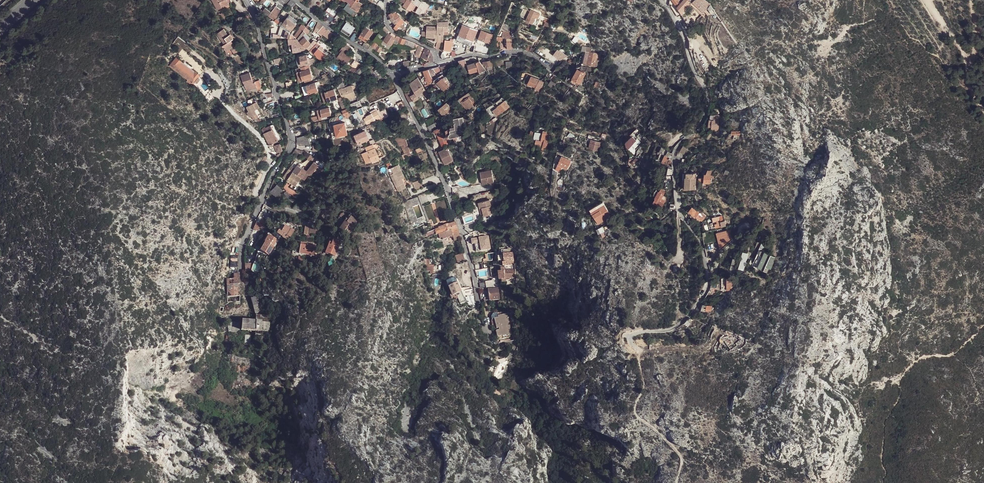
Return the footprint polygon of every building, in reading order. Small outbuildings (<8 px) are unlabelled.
[(217,10),(222,7),(219,0),(212,0),(217,10)] [(263,11),(276,20),(286,6),(291,0),(278,0),(278,1),(279,2),(272,12),(266,8),(263,11)] [(286,6),(291,10),(296,3),(292,0),(291,0),(286,6)] [(361,4),(358,2),(359,0),(353,0),(350,4),(348,6),(356,11),(361,4)] [(404,5),(411,9),(412,11),(413,10),(415,12),(419,6),(414,2),(415,0),(411,0),(410,0),(407,0),(405,3),(404,5)] [(415,0),(414,2),(419,6),(416,11),(419,14),(425,12),(431,4),(421,0),(415,0)] [(676,6),(679,11),(680,14),(685,11),(684,10),(686,9),(688,6),(692,2),(690,0),(682,0),(680,2),(676,6)] [(708,7),(708,8),(703,11),(706,15),(714,10),(711,4),(705,0),(700,0),(708,7)] [(329,6),(326,11),(334,16),(338,10),(336,9),(335,11),(329,6)] [(267,15),(258,9),(260,20),(267,15)] [(535,17),(537,18),(539,14),(530,10),(528,14),(535,17)] [(395,15),(394,17),(398,22),(402,18),(397,13),(395,15)] [(287,17),(296,24),(297,21),(289,14),(287,17)] [(535,17),(528,14),(525,20),(532,23),(535,17)] [(283,23),(282,24),(291,30),(296,24),(287,17),(283,23)] [(242,21),(234,24),(236,29),(237,31),(238,32),(239,31),(245,29),(242,21)] [(286,30),(290,33),(291,30),(282,24),(283,23),(281,22),(279,25),(281,26),(286,30)] [(349,36),(352,31),(348,29),(351,26),(351,25),(349,24),(347,22),(341,31),(349,36)] [(317,33),(323,27),(318,23),(314,31),(317,33)] [(302,32),(305,27),(302,24),(294,36),(297,38),(302,32)] [(449,34),(449,26),(443,26),(443,25),(441,25),(440,27),(426,26),(426,31),(426,36),(426,37),(435,38),(443,39),(443,35),(446,35),(446,34),(449,34)] [(286,30),(281,26),(278,35),(281,36),(285,37),(285,36),(286,30)] [(327,31),(323,27),(317,33),(322,37),(323,36),(327,31)] [(370,29),(368,28),(366,27),(361,34),(368,39),(373,31),(370,29)] [(461,27),(458,38),(475,42),(478,30),(461,27)] [(222,47),(226,52),(229,50),(235,46),(231,40),(233,38),(230,34),(228,36),(224,31),(217,36),(224,45),(222,47)] [(331,33),(327,31),(323,36),(327,39),(331,33)] [(491,45),(494,34),(480,31),(478,41),(491,45)] [(312,44),(305,36),(303,35),(304,34),(302,32),(297,38),(301,42),(306,47),(308,49),(313,45),(312,44)] [(505,50),(512,48),(512,36),(510,36),(510,33),(501,32),(500,38),(504,39),(504,41),(505,50)] [(355,33),(350,39),(354,41),(357,36),(358,35),(355,33)] [(384,40),(392,44),(393,42),(396,38),(388,33),(384,40)] [(457,42),(471,48),(473,44),(459,38),(457,42)] [(289,44),(292,43),(294,52),(301,50),(304,49),(306,47),(301,42),(299,42),(296,39),(288,39),(289,44)] [(313,45),(308,49),(310,51),(317,43),(315,40),(312,44),(313,45)] [(382,43),(389,48),(392,44),(384,40),(382,43)] [(321,46),(317,43),(310,51),(312,55),(314,55),(323,62),(328,54),(326,52),(326,53),(322,50),(319,48),(321,46)] [(351,47),(345,43),(340,52),(341,53),(337,59),(346,66),(352,58),(346,53),(351,47)] [(416,53),(421,56),(425,48),(419,45),(416,53)] [(235,46),(229,50),(233,55),(238,51),(235,46)] [(425,48),(421,56),(429,59),(433,61),(433,55),(431,51),(425,48)] [(585,51),(582,63),(594,66),(594,63),(599,64),(601,54),(590,52),(585,51)] [(554,56),(560,62),(564,57),(558,52),(554,56)] [(309,58),(308,54),(297,57),(299,66),(300,66),(301,68),(310,65),(309,58)] [(174,58),(168,67),(193,85),(195,83),(198,78),(199,77),(193,72),(191,75),(179,66),(181,63),(174,58)] [(351,65),(357,69),(361,66),(362,65),(355,60),(351,65)] [(471,73),(477,71),(478,75),(484,71),(478,63),(477,62),(468,64),(471,73)] [(193,72),(181,63),(179,66),(191,75),(193,72)] [(311,78),(313,78),(310,65),(301,68),(296,69),(299,81),(306,80),(306,82),(312,80),(311,78)] [(443,91),(450,85),(442,71),(440,67),(434,68),(438,76),(434,80),(443,91)] [(585,73),(577,69),(571,79),(572,80),(579,84),(580,85),(586,73),(585,73)] [(428,70),(424,71),(417,73),(424,84),(430,82),(432,81),(431,77),(428,70)] [(247,74),(241,76),(243,82),(249,80),(247,74)] [(544,82),(531,76),(527,84),(536,87),(541,90),(544,82)] [(425,89),(418,77),(409,83),(415,94),(416,94),(420,92),(422,94),(423,97),(427,94),(423,90),(425,89)] [(249,80),(243,82),(247,91),(255,88),(252,82),(250,83),(249,80)] [(259,80),(252,82),(255,88),(256,87),(258,90),(260,89),(261,86),(259,80)] [(547,86),(553,90),(556,84),(554,83),(550,81),(547,86)] [(319,91),(317,83),(303,87),(306,95),(316,92),(317,94),(320,93),(319,91)] [(339,89),(341,94),(343,94),(345,100),(348,100),(349,100),(357,97),(354,89),(352,86),(352,85),(346,87),(343,83),(338,87),(339,89)] [(339,98),(336,89),(321,94),(325,103),(339,98)] [(415,94),(411,96),(414,102),(419,99),(418,97),(422,94),(420,92),(416,94),(415,94)] [(409,93),(406,95),(412,107),(415,105),(414,102),(411,96),(409,93)] [(462,101),(471,95),(470,93),(460,99),(462,101)] [(471,95),(462,101),(467,109),(473,105),(472,102),(474,100),(471,95)] [(257,101),(248,106),(250,110),(247,111),(249,116),(252,115),(254,120),(259,117),(255,109),(260,107),(257,101)] [(498,105),(497,106),(502,112),(509,107),(505,101),(503,102),(498,105)] [(402,102),(397,104),(400,110),(407,108),(404,102),(402,103),(402,102)] [(450,112),(452,110),(446,103),(438,110),(444,117),(450,112)] [(502,112),(497,106),(492,110),(496,116),(502,112)] [(331,108),(322,110),(323,117),(326,117),(332,115),(331,108)] [(344,110),(343,111),(345,116),(346,116),(347,118),(351,117),(350,114),(349,114),(348,109),(345,110),(344,110)] [(366,117),(363,119),(365,123),(366,123),(368,123),(380,118),(381,120),(385,118),(381,109),(365,116),(366,117)] [(323,117),(322,110),(318,111),(319,116),(320,121),(326,120),(326,117),(323,117)] [(450,112),(444,117),(447,121),(453,116),(450,112)] [(463,117),(453,119),(455,129),(450,130),(450,133),(449,133),(449,134),(448,135),(449,136),(449,137),(450,137),(461,136),(461,132),(465,132),(463,117)] [(346,123),(335,125),(337,137),(348,135),(346,123)] [(434,123),(428,127),(430,132),(437,129),(434,123)] [(274,125),(271,126),(278,141),(281,140),(274,125)] [(271,126),(262,130),(269,145),(272,143),(278,141),(271,126)] [(365,130),(355,135),(359,143),(361,143),(369,139),(365,130)] [(441,130),(436,132),(442,147),(447,145),(441,130)] [(741,136),(741,131),(730,132),(730,135),(732,135),(731,138),(733,138),(732,139),(741,139),(741,136)] [(436,132),(433,133),(439,148),(442,147),(436,132)] [(308,136),(298,139),(297,146),(301,146),(310,146),(308,136)] [(635,149),(641,144),(637,140),(636,141),(633,137),(625,144),(626,147),(634,155),(636,153),(635,152),(636,151),(635,149)] [(395,142),(398,147),(402,146),(406,144),(404,139),(395,142)] [(595,141),(591,139),(587,148),(597,151),(600,142),(595,141)] [(366,164),(372,161),(368,153),(376,150),(373,145),(366,148),(365,149),(366,151),(367,151),(367,152),(362,154),(366,164)] [(685,146),(680,150),(683,154),(688,150),(685,146)] [(671,154),(664,149),(662,152),(665,154),(663,157),(667,161),(668,160),(672,163),(671,154)] [(376,150),(368,153),(372,161),(372,163),(380,160),(379,158),(376,150)] [(444,150),(439,153),(445,164),(450,162),(447,155),(444,150)] [(635,167),(637,165),(640,163),(641,161),(642,157),(639,155),(631,164),(635,167)] [(572,160),(562,156),(558,165),(563,167),(567,169),(572,160)] [(295,162),(289,170),(293,173),(298,166),(300,168),(301,167),(295,162)] [(314,163),(307,172),(310,175),(315,169),(316,170),(318,166),(314,163)] [(298,166),(293,173),(301,179),(304,181),(307,176),(310,176),(310,175),(307,172),(300,168),(298,166)] [(396,178),(400,176),(404,175),(401,169),(399,170),(397,166),(395,167),(391,168),(396,178)] [(464,172),(459,168),(457,170),(461,174),(460,176),(464,181),(468,178),(464,172)] [(301,179),(293,173),(289,170),(284,179),(288,182),(292,185),(296,187),(296,186),(300,181),(301,179)] [(492,170),(481,172),(483,184),(494,182),(492,170)] [(685,178),(684,177),(684,189),(695,189),(696,175),(695,174),(693,174),(692,175),(686,174),(685,178)] [(396,178),(393,179),(396,187),(404,184),(402,179),(400,176),(396,178)] [(422,181),(416,183),(418,189),(424,187),(422,181)] [(277,185),(270,192),(276,197),(282,190),(277,185)] [(286,185),(283,189),(286,191),(293,198),(296,193),(290,189),(286,185)] [(406,188),(401,190),(405,200),(410,198),(406,188)] [(665,192),(661,190),(660,192),(656,198),(653,204),(661,208),(664,204),(660,202),(663,196),(665,192)] [(293,198),(286,191),(283,194),(292,203),(295,200),(293,198)] [(406,201),(414,227),(427,222),(419,197),(406,201)] [(490,200),(479,203),(480,209),(482,208),(482,207),(491,205),(490,200)] [(608,213),(603,204),(589,212),(597,224),(604,220),(602,216),(608,213)] [(482,207),(482,208),(484,216),(494,214),(491,205),(482,207)] [(696,210),(693,215),(700,220),(703,215),(700,213),(696,210)] [(607,224),(612,221),(608,213),(602,216),(604,220),(607,224)] [(357,221),(350,217),(348,220),(345,219),(339,228),(349,234),(357,221)] [(458,229),(455,224),(438,229),(438,230),(434,231),(436,237),(441,235),(444,234),(458,229)] [(283,237),(289,240),(293,232),(282,225),(277,234),(283,237)] [(458,229),(444,234),(446,239),(453,237),(459,235),(458,229)] [(717,234),(720,249),(732,238),(731,230),(717,234)] [(277,240),(268,235),(264,241),(265,242),(260,250),(269,255),(274,247),(273,246),(277,240)] [(491,249),(489,236),(471,238),(472,245),(475,244),(476,251),(491,249)] [(341,241),(333,238),(331,243),(329,242),(325,252),(335,256),(341,241)] [(316,245),(301,243),(300,250),(299,253),(314,255),(315,250),(316,245)] [(744,271),(749,254),(743,252),(738,269),(744,271)] [(770,255),(763,252),(757,268),(764,270),(770,255)] [(456,256),(458,263),(465,261),(463,253),(456,256)] [(504,263),(512,262),(511,254),(502,255),(504,263)] [(768,272),(774,257),(770,255),(764,270),(768,272)] [(489,268),(498,267),(497,260),(492,261),(488,261),(488,263),(489,268)] [(515,268),(499,270),(500,273),(497,273),(499,282),(505,282),(512,281),(511,279),(517,279),(515,268)] [(235,279),(227,279),(228,302),(241,302),(241,296),(237,296),(237,285),(240,285),(240,279),(235,279)] [(458,284),(450,288),(453,295),(453,296),(461,293),(458,284)] [(461,293),(453,296),(454,298),(455,299),(456,299),(456,300),(458,300),(460,304),(465,302),(461,293)] [(260,297),(252,299),(256,313),(263,312),(260,297)] [(496,319),(498,326),(500,325),(501,328),(497,329),(498,334),(502,333),(502,334),(508,333),(513,332),(510,323),(509,323),(508,320),(510,320),(507,309),(503,309),(504,314),(498,315),(498,316),(496,317),(496,319)] [(685,324),(689,328),(694,322),(689,318),(685,324)] [(257,321),(242,321),(242,330),(256,331),(262,331),(270,332),(271,322),(257,321)] [(241,322),(229,323),(230,333),(237,332),(239,332),(241,332),(241,322)] [(725,343),(731,351),(739,346),(735,340),(731,343),(729,341),(725,343)]
